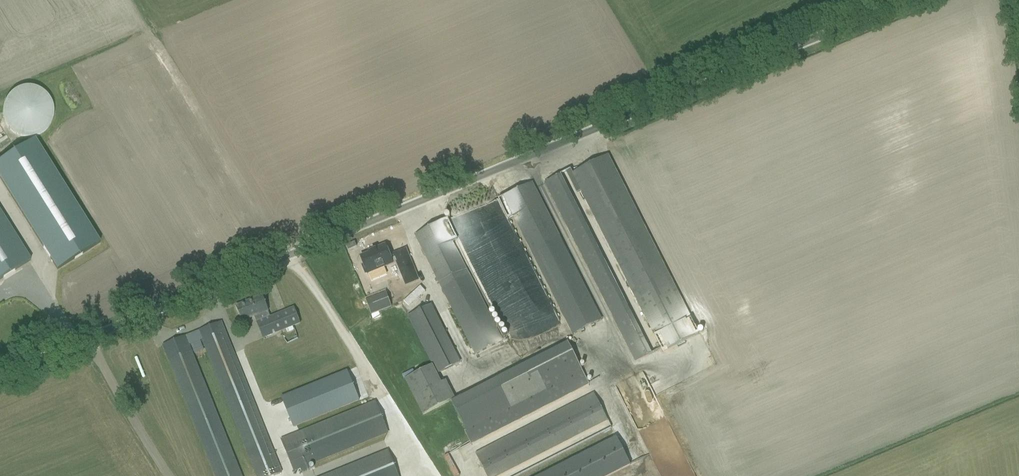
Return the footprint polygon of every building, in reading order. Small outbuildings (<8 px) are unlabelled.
[(3,109),(2,114),(3,119),(5,124),(7,128),(10,131),(14,134),(18,137),(23,138),(27,139),(32,138),(37,137),(41,135),(45,133),(48,129),(51,125),(53,121),(54,117),(54,112),(54,108),(52,103),(50,99),(47,96),(44,92),(40,90),(36,88),(31,87),(27,87),(22,88),(17,90),(13,92),(9,96),(6,100),(4,104),(3,109)] [(0,162),(0,179),(57,271),(100,244),(35,140),(0,162)] [(660,353),(695,335),(604,156),(568,174),(660,353)] [(560,178),(544,186),(635,365),(651,357),(560,178)] [(504,198),(574,335),(601,321),(532,184),(504,198)] [(504,198),(499,200),(508,220),(514,217),(504,198)] [(30,261),(0,213),(0,280),(30,261)] [(457,239),(448,220),(416,236),(476,355),(503,341),(452,242),(457,239)] [(372,253),(359,258),(363,266),(362,268),(363,272),(366,273),(366,274),(367,274),(392,264),(395,262),(397,267),(409,262),(405,251),(393,255),(394,258),(390,260),(384,246),(372,251),(372,253)] [(366,300),(372,315),(392,307),(386,292),(366,300)] [(257,323),(263,338),(301,323),(295,308),(271,317),(262,296),(236,307),(244,325),(250,322),(249,319),(255,317),(257,323)] [(408,316),(437,374),(461,363),(432,304),(408,316)] [(216,475),(243,475),(189,343),(201,339),(256,475),(271,475),(281,472),(221,323),(163,346),(216,475)] [(467,431),(465,432),(469,441),(471,445),(589,385),(568,343),(532,361),(497,379),(512,408),(467,431)] [(347,370),(281,397),(293,428),(360,401),(347,370)] [(442,384),(414,398),(423,416),(452,401),(455,399),(446,381),(442,384)] [(658,475),(691,475),(661,405),(655,407),(648,410),(646,405),(633,411),(623,388),(622,389),(658,475)] [(487,475),(500,475),(607,421),(594,394),(475,454),(487,475)] [(301,470),(302,472),(310,469),(309,466),(389,434),(375,401),(281,440),(294,472),(301,470)] [(541,475),(611,475),(630,466),(616,438),(541,475)] [(389,451),(328,475),(399,475),(389,451)]
